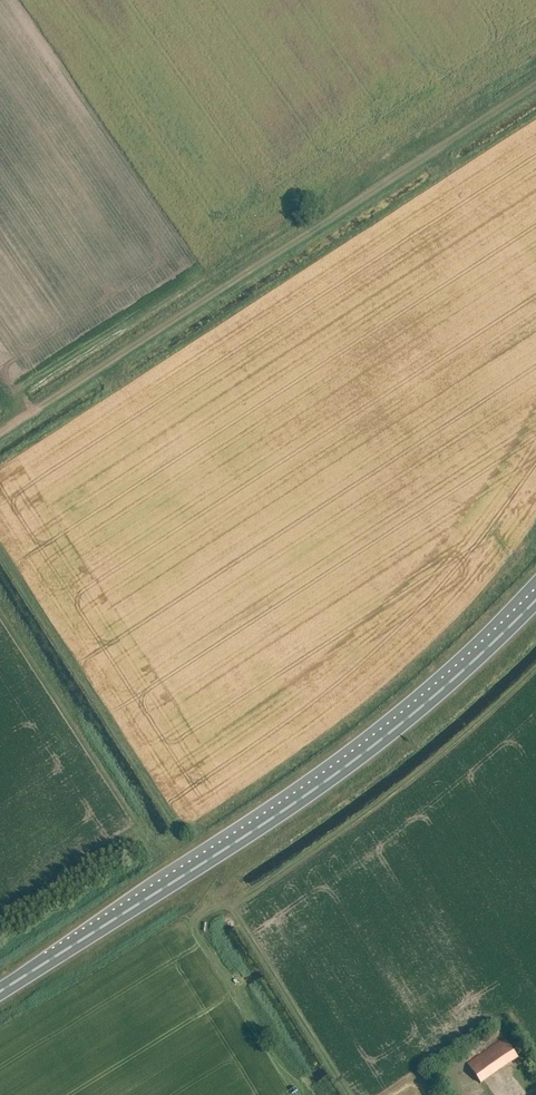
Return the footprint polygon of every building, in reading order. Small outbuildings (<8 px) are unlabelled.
[(481,1084),(518,1058),(504,1038),(467,1063),(481,1084)]
